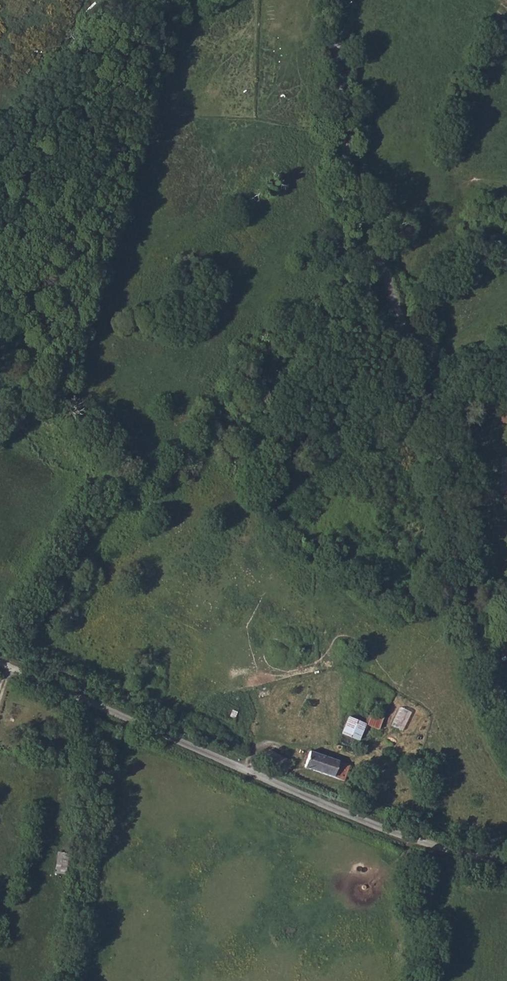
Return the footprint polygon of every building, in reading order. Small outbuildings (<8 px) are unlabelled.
[(348,717),(338,739),(345,743),(348,736),(357,740),(365,723),(370,726),(377,729),(382,717),(369,711),(368,709),(366,707),(364,707),(361,710),(355,708),(350,718),(348,717)] [(267,751),(261,762),(284,772),(289,761),(267,751)] [(309,751),(303,766),(342,782),(348,767),(309,751)] [(56,872),(67,873),(69,851),(58,850),(56,872)]
